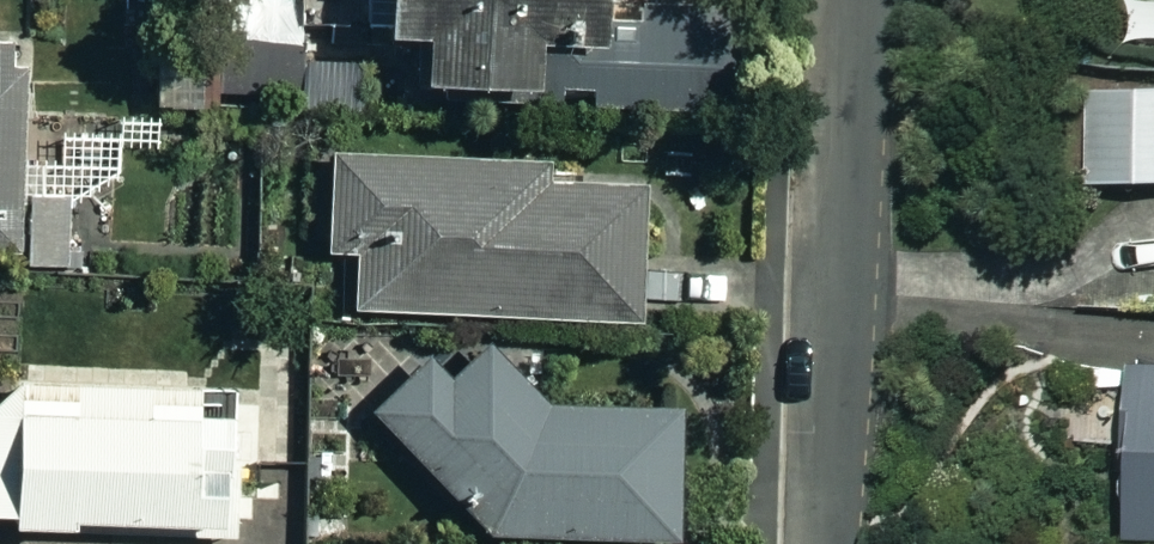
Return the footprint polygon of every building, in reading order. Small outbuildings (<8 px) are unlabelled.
[(590,109),(641,109),(641,94),(716,93),(715,47),(600,48),(600,0),(377,0),(377,50),(422,50),(423,96),(590,94),(590,109)] [(1129,47),(1153,47),(1153,0),(1129,0),(1129,47)] [(117,255),(119,139),(14,137),(16,48),(0,47),(0,252),(117,255)] [(1084,200),(1153,201),(1153,92),(1087,90),(1084,200)] [(545,164),(328,154),(323,257),(354,259),(352,313),(634,327),(640,189),(544,185),(545,164)] [(523,379),(486,339),(440,382),(419,359),(365,409),(484,538),(666,540),(667,420),(523,402),(523,379)] [(1123,375),(1123,543),(1153,543),(1153,375),(1123,375)] [(203,532),(203,543),(234,543),(236,472),(219,472),(220,423),(191,422),(192,392),(7,387),(0,393),(0,538),(69,539),(69,529),(203,532)]
